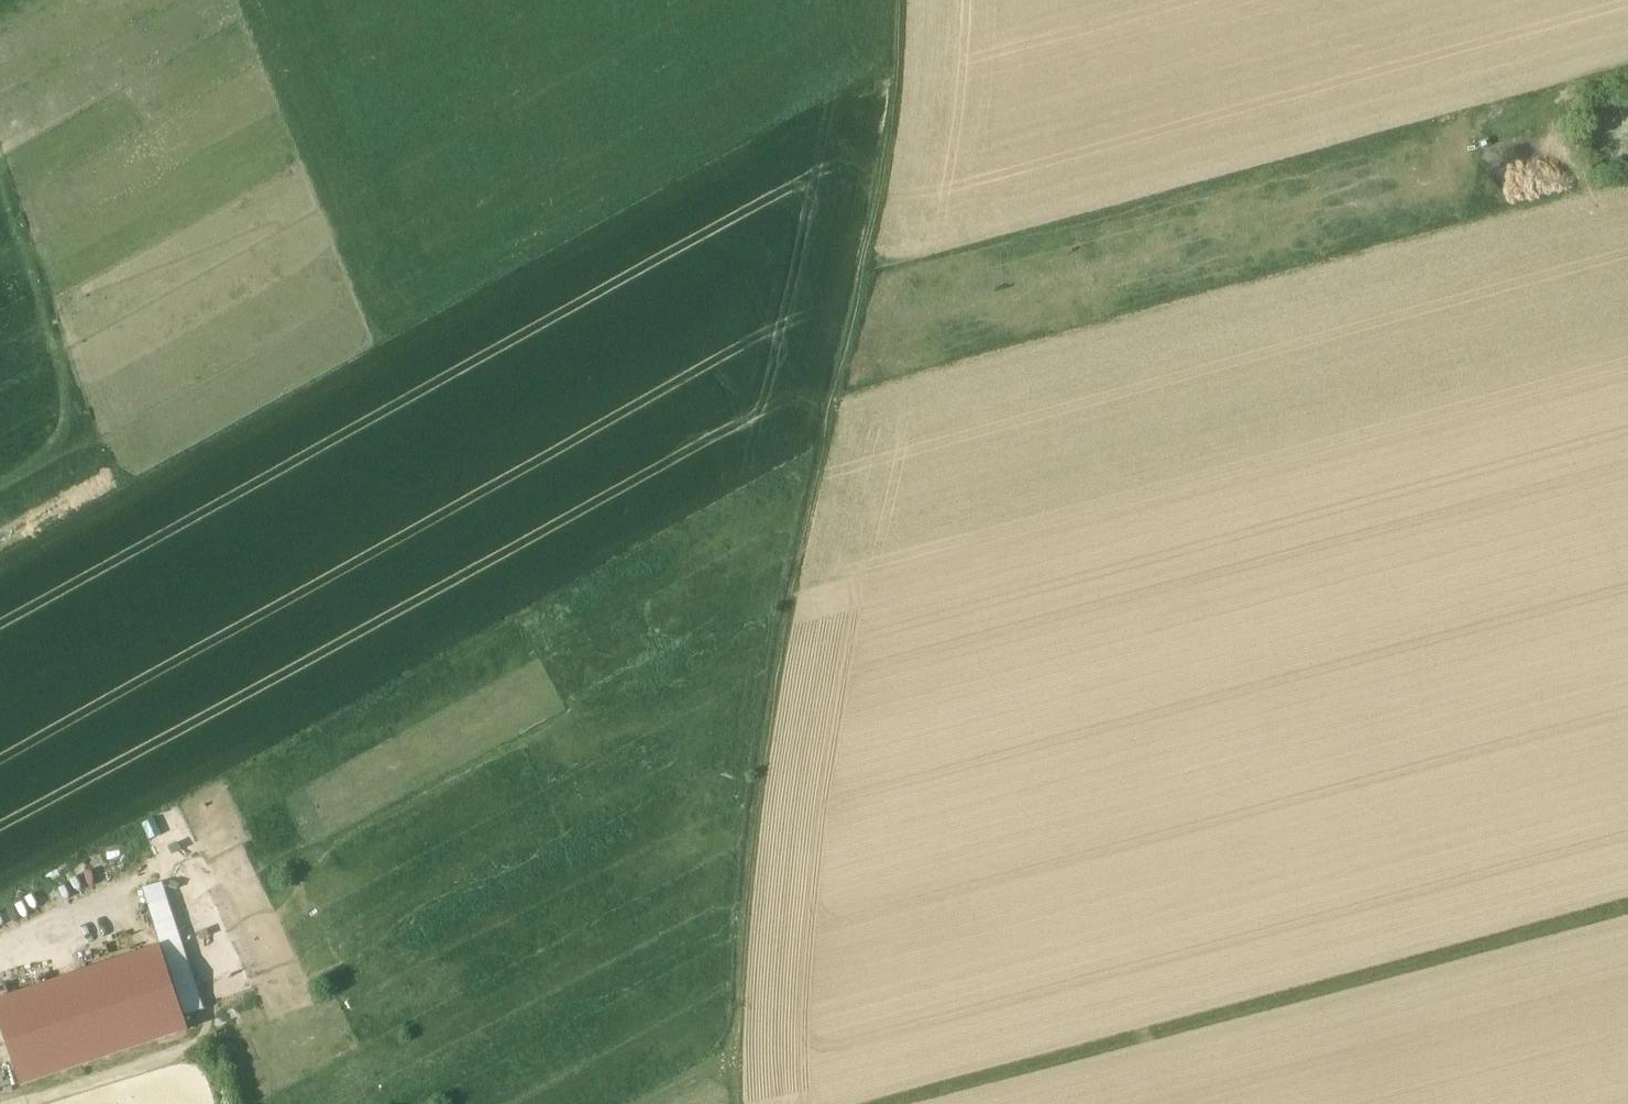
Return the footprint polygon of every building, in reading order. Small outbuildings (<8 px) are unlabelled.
[(0,999),(0,1020),(22,1085),(191,1030),(163,946),(0,999)]
